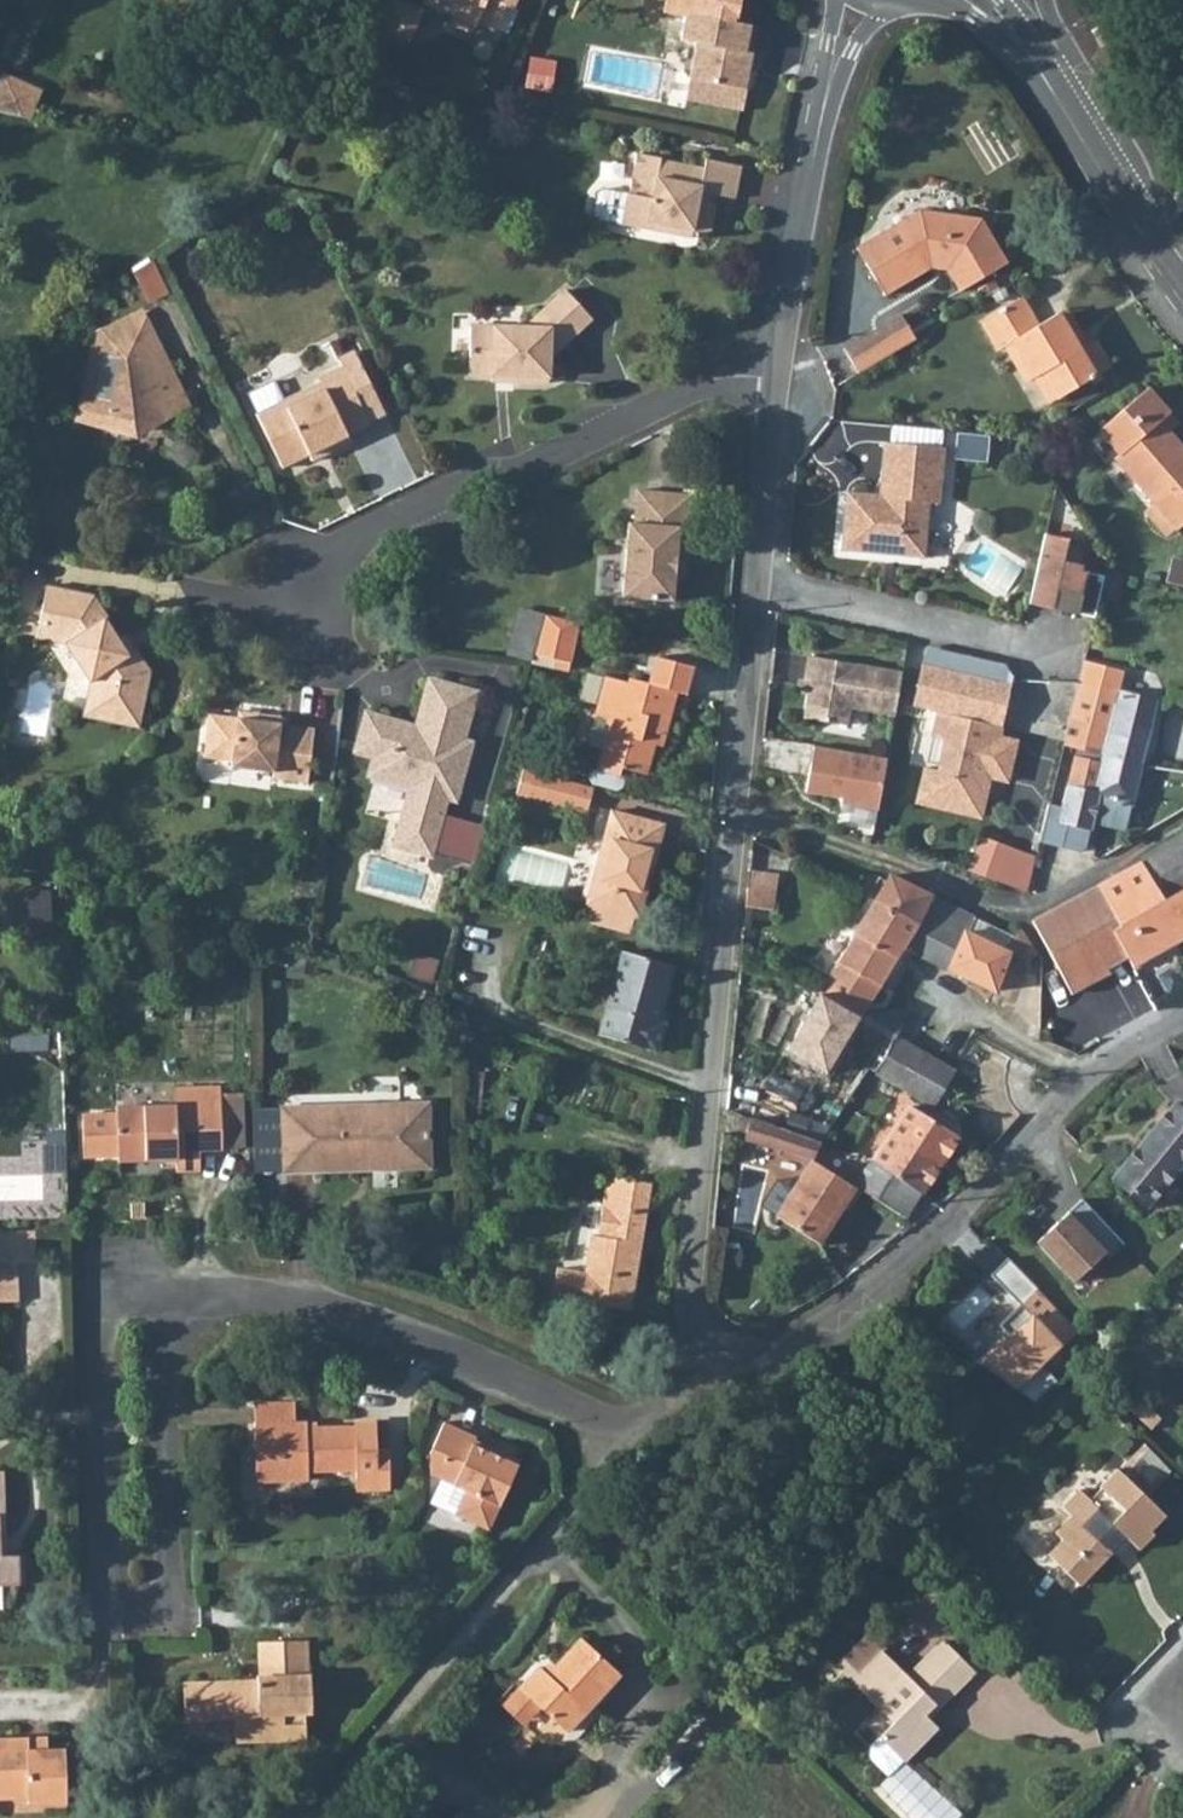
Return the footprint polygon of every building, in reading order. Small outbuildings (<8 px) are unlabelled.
[(377,17),(380,26),(397,35),(407,31),(416,12),(415,6),(416,3),(422,2),(448,15),(446,21),(453,27),(462,32),(473,32),(478,22),(496,31),(506,8),(514,11),(519,0),(385,0),(377,17)] [(683,42),(700,44),(689,101),(748,108),(754,74),(745,72),(754,27),(741,25),(745,0),(701,0),(698,18),(686,17),(683,42)] [(1110,20),(1100,26),(1109,41),(1119,34),(1110,20)] [(0,82),(0,109),(31,116),(45,85),(7,67),(0,82)] [(665,159),(640,155),(633,199),(604,194),(599,198),(595,219),(599,225),(650,234),(651,227),(695,234),(711,237),(717,205),(710,204),(711,195),(738,200),(744,171),(710,164),(708,173),(664,165),(665,159)] [(921,209),(861,243),(890,292),(947,263),(962,288),(1011,261),(985,218),(921,209)] [(695,234),(651,227),(650,234),(694,242),(695,234)] [(475,323),(474,369),(516,370),(517,379),(550,379),(552,355),(592,316),(565,288),(527,325),(475,323)] [(1020,300),(982,321),(999,349),(1012,341),(1034,380),(1044,373),(1059,398),(1111,368),(1096,343),(1081,350),(1060,315),(1037,327),(1020,300)] [(848,341),(863,367),(921,334),(906,307),(848,341)] [(103,335),(86,421),(121,428),(144,423),(187,404),(143,316),(103,335)] [(288,398),(262,411),(289,466),(334,444),(337,451),(356,441),(354,433),(376,423),(347,363),(324,375),(328,386),(292,405),(288,398)] [(1164,422),(1175,412),(1154,387),(1104,431),(1121,452),(1120,460),(1151,494),(1180,530),(1182,527),(1182,444),(1164,422)] [(909,426),(908,441),(952,444),(953,430),(909,426)] [(960,432),(958,456),(990,459),(992,434),(960,432)] [(950,447),(889,440),(885,473),(892,474),(889,492),(849,488),(843,546),(927,556),(930,527),(924,527),(927,500),(944,502),(950,447)] [(630,520),(624,591),(677,596),(681,554),(690,555),(696,491),(642,487),(639,520),(630,520)] [(1072,531),(1051,526),(1037,580),(1052,584),(1050,593),(1058,595),(1075,599),(1073,605),(1096,611),(1106,569),(1085,564),(1086,558),(1066,553),(1072,531)] [(1052,584),(1037,580),(1033,595),(1057,601),(1058,595),(1050,593),(1052,584)] [(51,586),(45,620),(70,626),(87,651),(84,662),(96,678),(92,701),(120,706),(117,720),(147,726),(158,670),(143,651),(137,655),(119,634),(115,638),(103,625),(113,617),(97,597),(51,586)] [(520,616),(545,623),(548,611),(524,604),(520,616)] [(545,623),(537,652),(557,657),(567,621),(570,622),(584,625),(585,619),(571,616),(548,611),(545,623)] [(510,653),(535,660),(537,652),(545,623),(520,616),(510,653)] [(70,626),(45,620),(42,637),(71,642),(84,662),(87,651),(70,626)] [(567,621),(557,657),(574,661),(584,625),(570,622),(567,621)] [(897,713),(906,656),(814,640),(810,664),(822,667),(821,673),(813,679),(807,717),(850,724),(853,706),(897,713)] [(1005,663),(930,643),(927,656),(1015,676),(1018,666),(1005,663)] [(1078,686),(1066,737),(1108,748),(1144,757),(1154,718),(1153,717),(1159,692),(1122,683),(1127,664),(1086,653),(1080,679),(1078,686)] [(1015,676),(927,656),(915,704),(942,710),(1005,725),(1015,676)] [(650,688),(627,681),(626,684),(607,680),(596,722),(610,724),(606,739),(609,740),(599,774),(594,777),(593,783),(595,787),(594,793),(617,799),(618,793),(623,790),(624,784),(622,780),(624,771),(650,777),(661,739),(671,732),(680,695),(689,698),(696,671),(658,661),(650,688)] [(592,671),(583,697),(597,702),(606,676),(592,671)] [(481,689),(434,676),(421,724),(421,727),(413,732),(406,720),(371,710),(360,748),(379,753),(374,772),(416,784),(400,841),(436,851),(452,794),(460,796),(476,739),(467,736),(481,689)] [(92,701),(89,715),(117,720),(120,706),(92,701)] [(1002,735),(1005,725),(942,710),(937,735),(950,738),(943,769),(930,766),(922,801),(985,815),(990,790),(987,784),(989,773),(1011,778),(1019,739),(1002,735)] [(218,714),(210,753),(239,758),(238,766),(279,774),(278,779),(313,785),(321,730),(284,725),(285,716),(257,711),(256,720),(218,714)] [(890,756),(818,742),(809,790),(846,796),(844,802),(882,808),(888,768),(890,756)] [(1144,757),(1108,748),(1105,761),(1077,752),(1063,804),(1051,800),(1041,838),(1081,849),(1088,845),(1093,826),(1094,826),(1099,805),(1108,807),(1104,821),(1127,827),(1133,802),(1135,803),(1147,758),(1144,757)] [(525,775),(517,804),(574,817),(580,789),(525,775)] [(587,907),(584,924),(626,936),(639,879),(642,878),(653,824),(604,815),(585,906),(587,907)] [(1147,852),(1157,868),(1170,892),(1182,885),(1182,832),(1165,841),(1147,852)] [(1033,888),(1042,852),(981,837),(972,873),(1033,888)] [(1147,852),(1095,879),(1118,922),(1113,928),(1124,948),(1127,954),(1134,964),(1160,948),(1140,909),(1170,892),(1157,868),(1147,852)] [(890,873),(875,899),(921,923),(931,894),(890,873)] [(1095,879),(1030,912),(1055,958),(1069,985),(1099,969),(1093,958),(1124,948),(1113,928),(1118,922),(1095,879)] [(742,885),(740,903),(742,903),(773,906),(775,889),(742,885)] [(1140,909),(1160,948),(1182,936),(1182,885),(1170,892),(1140,909)] [(911,940),(906,946),(1010,995),(1018,982),(1003,975),(1012,957),(1028,968),(1039,952),(1022,926),(1016,933),(975,916),(931,894),(921,923),(911,940)] [(56,920),(56,896),(33,895),(32,920),(56,920)] [(875,899),(821,990),(864,1016),(906,946),(911,940),(921,923),(875,899)] [(1055,958),(1030,912),(1044,947),(1050,961),(1055,958)] [(1124,948),(1093,958),(1099,969),(1127,954),(1124,948)] [(623,950),(602,1035),(632,1042),(660,1050),(665,1021),(660,1020),(672,964),(623,950)] [(1003,975),(1018,982),(1026,982),(1031,976),(1031,971),(1028,968),(1012,957),(1003,975)] [(800,984),(747,970),(736,1010),(787,1023),(801,990),(802,989),(800,984)] [(821,990),(800,1026),(842,1052),(864,1016),(821,990)] [(864,1016),(842,1052),(899,1084),(905,1087),(924,1053),(897,1037),(911,1015),(900,1009),(864,1016)] [(924,1053),(905,1087),(933,1105),(953,1071),(932,1058),(924,1053)] [(728,1061),(721,1104),(751,1115),(793,1130),(815,1093),(728,1061)] [(953,1071),(933,1105),(990,1138),(1010,1103),(953,1071)] [(844,1104),(821,1141),(840,1148),(847,1150),(866,1117),(876,1121),(889,1099),(858,1082),(844,1104)] [(217,1087),(166,1091),(168,1109),(115,1113),(116,1120),(81,1124),(84,1164),(119,1161),(120,1167),(177,1163),(178,1173),(202,1171),(200,1150),(222,1149),(222,1146),(218,1094),(217,1087)] [(277,1103),(285,1167),(315,1164),(313,1151),(366,1147),(368,1159),(400,1156),(399,1141),(428,1138),(423,1090),(277,1103)] [(239,1092),(218,1094),(222,1146),(244,1144),(239,1092)] [(815,1093),(793,1130),(821,1141),(844,1104),(815,1093)] [(1146,1207),(1182,1161),(1182,1111),(1173,1104),(1112,1180),(1146,1207)] [(883,1148),(873,1160),(884,1168),(923,1193),(955,1145),(959,1138),(909,1106),(883,1148)] [(793,1130),(751,1115),(742,1140),(814,1164),(821,1141),(793,1130)] [(428,1138),(399,1141),(400,1156),(407,1155),(429,1152),(428,1138)] [(884,1168),(873,1160),(856,1190),(864,1195),(905,1221),(923,1193),(884,1168)] [(779,1222),(821,1249),(826,1241),(822,1237),(834,1177),(814,1164),(779,1222)] [(559,1267),(554,1299),(632,1310),(647,1216),(654,1173),(642,1171),(639,1180),(621,1176),(623,1167),(611,1165),(599,1235),(594,1235),(591,1253),(588,1272),(559,1267)] [(834,1177),(822,1237),(826,1241),(843,1213),(851,1218),(864,1195),(856,1190),(834,1177)] [(1126,1244),(1084,1200),(1069,1214),(1073,1219),(1064,1228),(1059,1223),(1038,1244),(1077,1283),(1107,1254),(1111,1258),(1126,1244)] [(0,1226),(0,1303),(24,1303),(22,1262),(42,1261),(40,1226),(0,1226)] [(1080,1335),(1009,1260),(991,1277),(1020,1307),(999,1327),(1010,1339),(985,1370),(1037,1410),(1060,1387),(1044,1369),(1080,1335)] [(264,1406),(268,1482),(320,1479),(320,1469),(367,1467),(390,1466),(389,1448),(387,1417),(365,1419),(365,1424),(321,1427),(319,1423),(307,1423),(305,1403),(264,1406)] [(475,1442),(443,1426),(431,1451),(427,1478),(438,1483),(426,1506),(450,1518),(450,1519),(484,1536),(516,1472),(503,1465),(505,1462),(473,1446),(475,1442)] [(390,1466),(367,1467),(369,1489),(403,1486),(402,1447),(389,1448),(390,1466)] [(1058,1552),(1090,1584),(1140,1537),(1154,1552),(1174,1533),(1168,1526),(1182,1512),(1137,1464),(1116,1483),(1118,1485),(1106,1498),(1100,1493),(1081,1510),(1085,1514),(1070,1528),(1076,1534),(1058,1552)] [(27,1589),(25,1559),(7,1559),(6,1542),(11,1540),(8,1477),(0,1477),(0,1590),(27,1589)] [(200,1685),(197,1686),(199,1721),(248,1718),(250,1742),(319,1738),(318,1712),(326,1711),(324,1673),(320,1673),(317,1639),(270,1642),(273,1681),(200,1685)] [(867,1640),(845,1662),(861,1677),(882,1656),(867,1640)] [(845,1662),(837,1670),(882,1713),(894,1725),(880,1742),(904,1764),(936,1733),(927,1724),(921,1717),(931,1707),(938,1714),(975,1676),(946,1648),(911,1684),(882,1656),(861,1677),(845,1662)] [(554,1745),(577,1721),(578,1705),(588,1685),(596,1678),(570,1653),(533,1692),(524,1683),(507,1701),(554,1745)] [(921,1717),(927,1724),(938,1714),(931,1707),(921,1717)] [(882,1713),(867,1728),(880,1742),(894,1725),(882,1713)] [(62,1740),(26,1742),(25,1736),(0,1737),(0,1797),(28,1796),(29,1801),(66,1799),(62,1740)] [(880,1742),(871,1751),(871,1763),(889,1780),(881,1789),(906,1817),(963,1817),(904,1764),(880,1742)]
